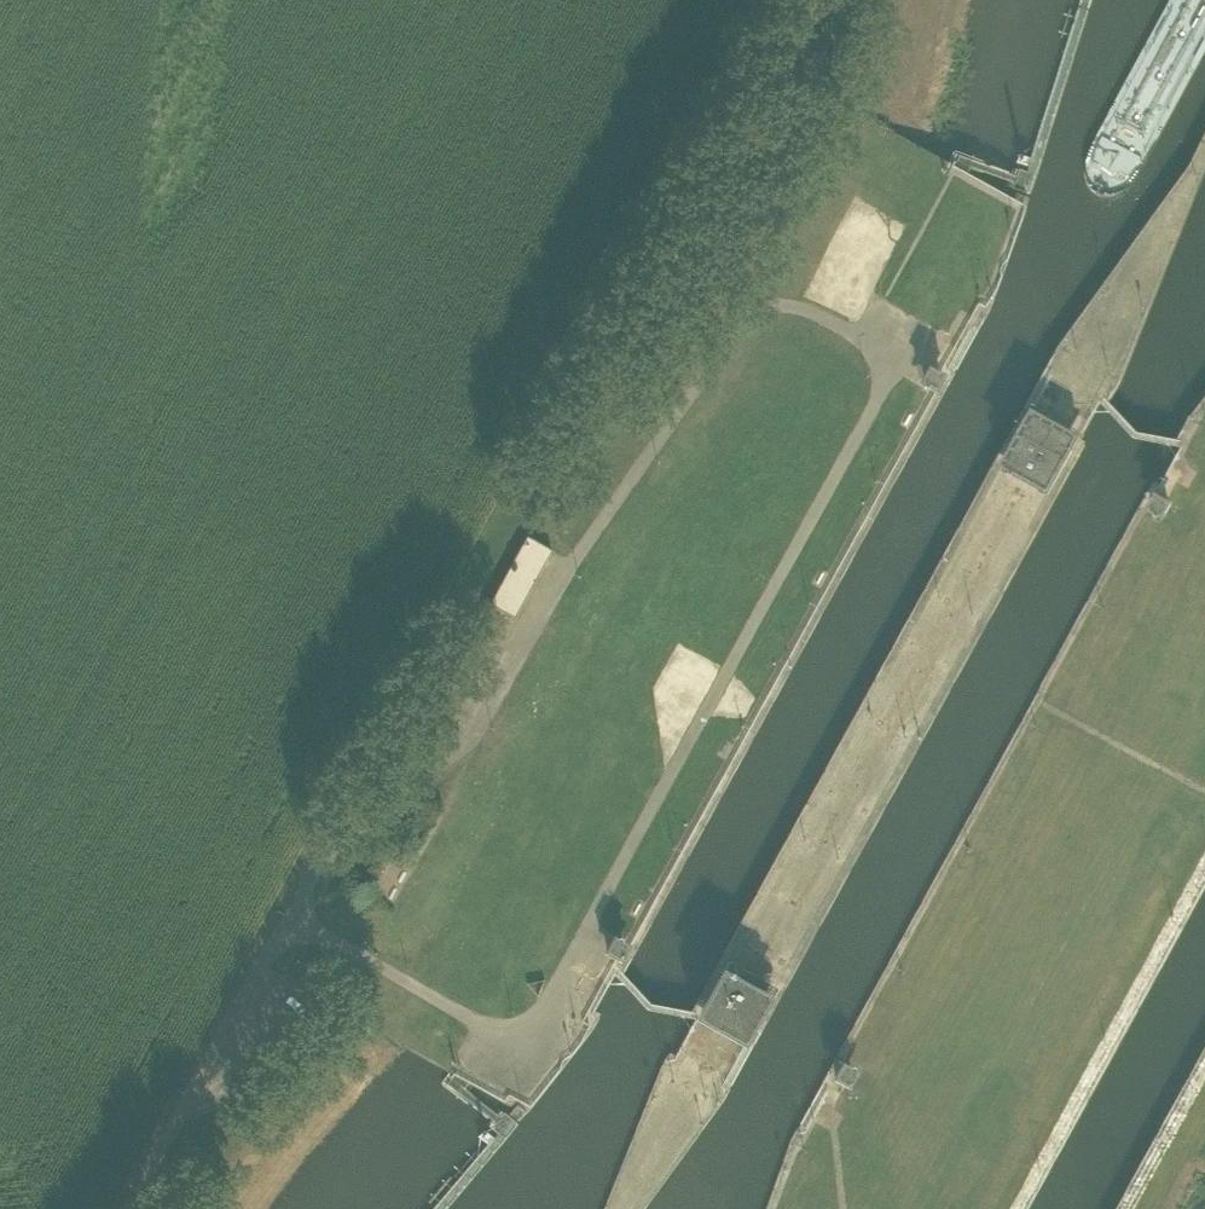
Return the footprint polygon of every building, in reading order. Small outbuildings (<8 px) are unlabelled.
[(940,373),(938,372),(932,368),(925,381),(933,386),(940,373)] [(1082,434),(1033,407),(1000,466),(1050,494),(1082,434)] [(1175,501),(1169,498),(1157,491),(1146,509),(1164,519),(1175,501)] [(513,615),(512,616),(515,617),(522,603),(521,602),(524,597),(525,598),(528,592),(527,592),(532,584),(532,585),(552,550),(541,544),(549,529),(535,521),(490,603),(496,606),(496,605),(501,608),(501,609),(507,613),(508,612),(513,615)] [(617,960),(624,948),(624,947),(615,943),(609,955),(617,960)] [(724,970),(696,1020),(744,1047),(772,996),(777,988),(728,961),(724,970)]
